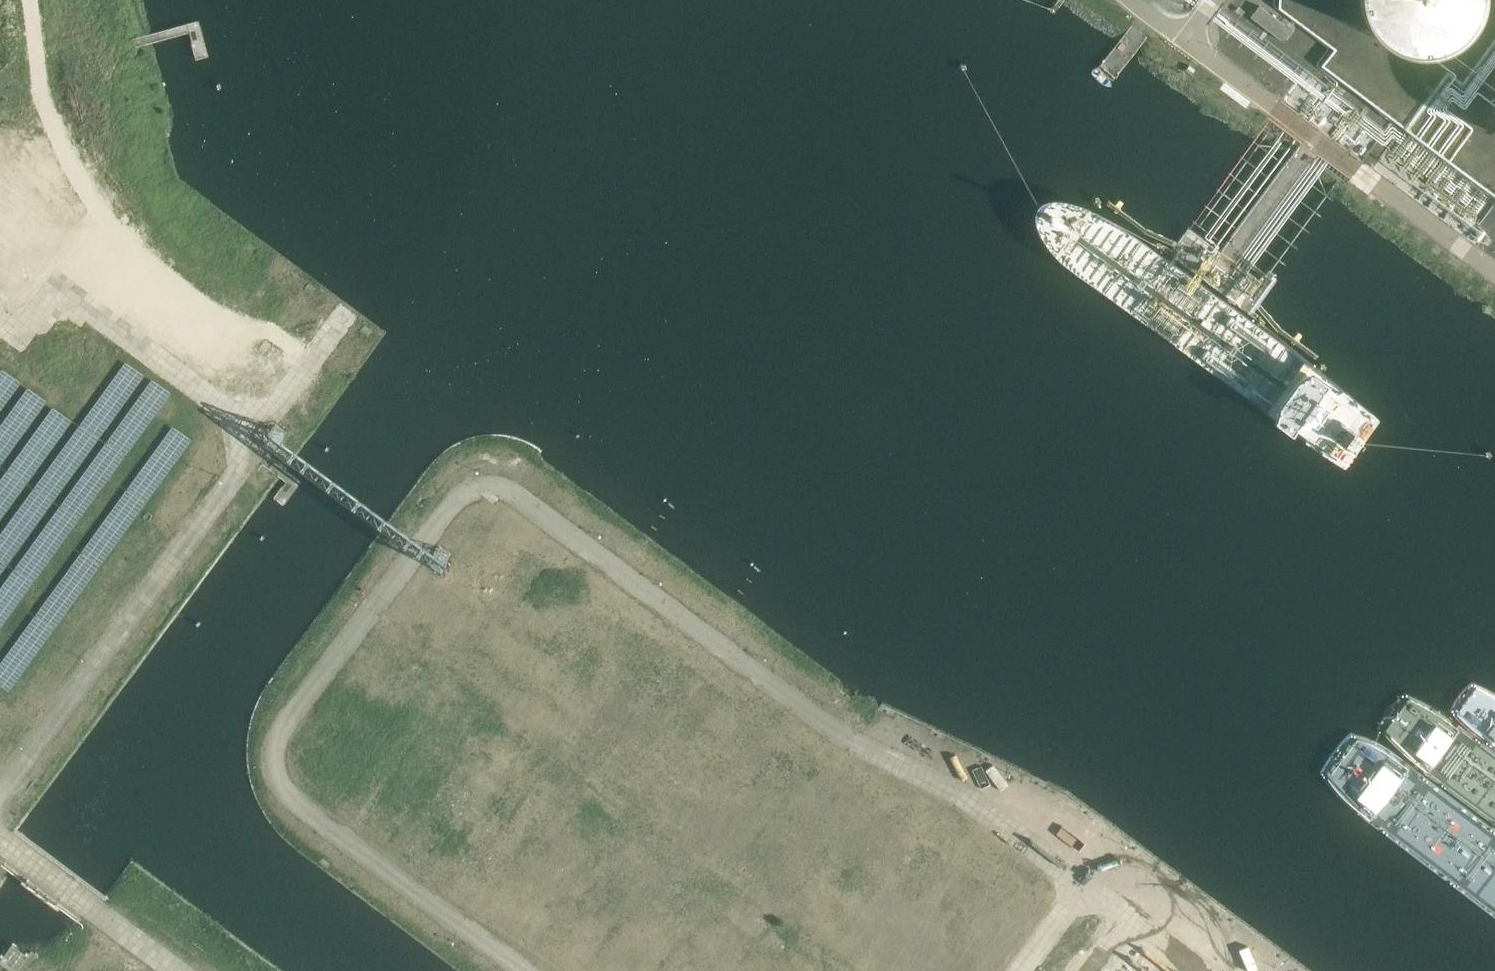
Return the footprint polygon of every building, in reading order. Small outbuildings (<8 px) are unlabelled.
[(1365,4),(1366,9),(1368,13),(1370,17),(1373,21),(1376,25),(1379,28),(1382,32),(1386,34),(1389,37),(1393,40),(1397,42),(1402,44),(1406,45),(1411,46),(1415,47),(1420,48),(1424,48),(1429,48),(1434,47),(1438,46),(1443,45),(1447,43),(1451,42),(1455,39),(1459,37),(1463,34),(1467,31),(1470,28),(1473,24),(1476,20),(1478,16),(1480,12),(1482,8),(1484,4),(1484,0),(1363,0),(1365,4)] [(1291,29),(1259,5),(1251,16),(1282,40),(1291,29)] [(1081,949),(1068,967),(1065,970),(1110,970),(1081,949)]
